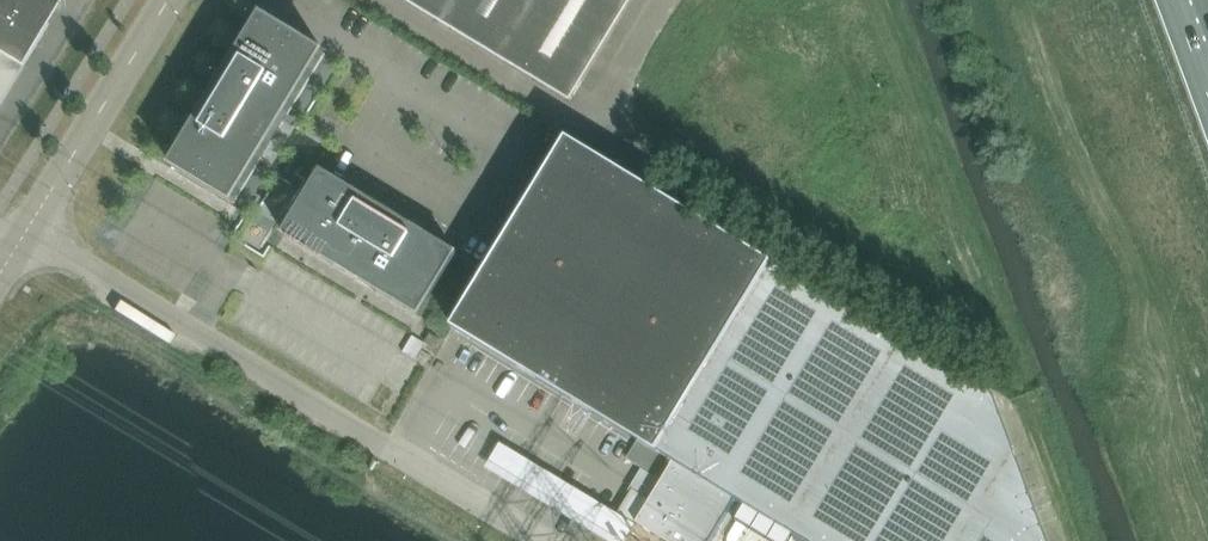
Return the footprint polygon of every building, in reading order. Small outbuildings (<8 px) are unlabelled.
[(23,67),(22,63),(29,50),(34,49),(47,27),(45,26),(61,0),(0,0),(0,105),(23,67)] [(443,23),(457,0),(405,0),(443,23)] [(443,23),(498,56),(532,0),(457,0),(443,23)] [(498,56),(571,101),(632,0),(532,0),(498,56)] [(234,204),(325,54),(263,16),(172,167),(234,204)] [(992,394),(775,262),(774,264),(569,139),(454,329),(673,462),(637,523),(667,540),(712,540),(736,501),(803,540),(1047,540),(992,394)] [(420,317),(458,255),(322,173),(285,235),(420,317)] [(436,349),(441,340),(430,333),(425,342),(436,349)] [(424,352),(419,358),(426,363),(430,356),(424,352)] [(441,372),(445,365),(439,361),(434,368),(441,372)]
